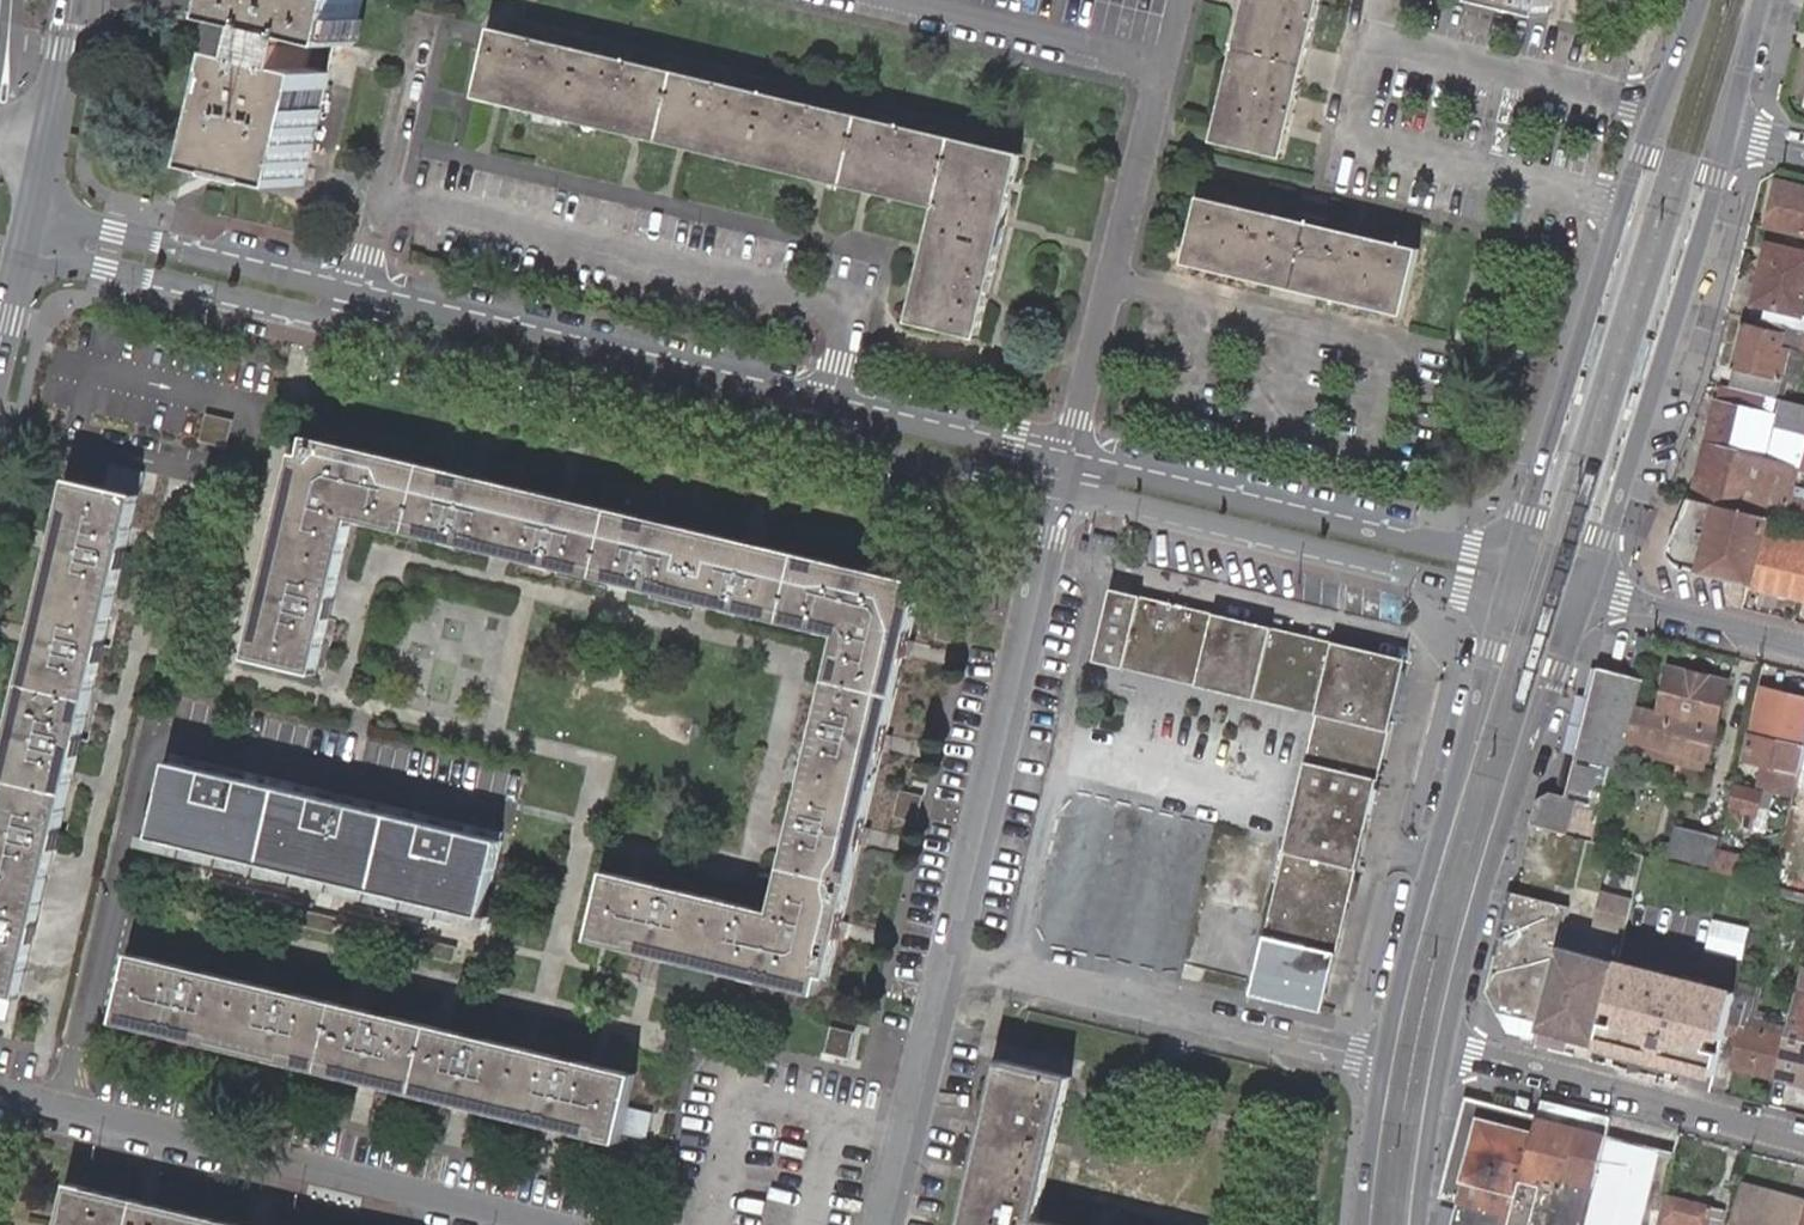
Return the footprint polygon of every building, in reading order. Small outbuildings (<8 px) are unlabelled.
[(303,192),(330,80),(308,75),(315,44),(353,52),(364,1),(361,0),(230,0),(226,14),(232,15),(230,23),(247,27),(214,170),(303,192)] [(1215,136),(1287,153),(1322,0),(1247,0),(1215,136)] [(1550,14),(1553,0),(1496,0),(1550,14)] [(937,207),(911,320),(981,335),(1023,153),(490,30),(474,99),(937,207)] [(1777,184),(1767,223),(1803,232),(1803,191),(1777,184)] [(1185,262),(1405,315),(1422,246),(1201,194),(1185,262)] [(1767,307),(1800,315),(1803,300),(1803,253),(1768,245),(1754,303),(1765,307),(1767,307)] [(1803,331),(1803,316),(1800,315),(1767,307),(1765,307),(1762,320),(1783,326),(1803,331)] [(1759,320),(1758,326),(1743,322),(1731,370),(1736,370),(1731,388),(1779,400),(1783,383),(1802,388),(1803,381),(1803,331),(1783,326),(1762,320),(1759,320)] [(1723,385),(1719,402),(1777,416),(1781,400),(1780,400),(1779,400),(1731,388),(1723,385)] [(1750,514),(1767,518),(1803,527),(1803,503),(1788,499),(1790,487),(1794,470),(1803,473),(1803,406),(1781,400),(1777,416),(1719,402),(1695,495),(1752,509),(1750,514)] [(209,415),(205,442),(232,446),(237,420),(209,415)] [(304,437),(300,456),(292,454),(243,660),(313,678),(352,521),(834,634),(769,913),(602,873),(586,944),(815,998),(821,974),(828,976),(915,599),(909,598),(913,579),(304,437)] [(108,484),(155,491),(158,472),(111,465),(108,484)] [(0,769),(0,999),(15,1003),(135,497),(69,481),(0,769)] [(1803,502),(1803,490),(1790,487),(1788,499),(1803,502)] [(1716,505),(1690,499),(1670,548),(1672,549),(1670,558),(1673,563),(1678,568),(1683,571),(1699,576),(1716,505)] [(1699,576),(1750,588),(1766,523),(1767,518),(1750,514),(1716,505),(1699,576)] [(1750,588),(1803,602),(1803,532),(1766,523),(1750,588)] [(1327,704),(1258,994),(1319,1008),(1401,657),(1113,587),(1098,648),(1327,704)] [(1248,991),(1258,994),(1327,704),(1098,648),(1095,660),(1314,712),(1248,991)] [(1660,716),(1636,710),(1643,681),(1598,670),(1566,801),(1550,797),(1536,805),(1529,829),(1591,844),(1609,769),(1620,772),(1626,750),(1631,730),(1654,737),(1712,751),(1729,683),(1672,668),(1660,716)] [(1763,693),(1751,738),(1749,751),(1799,762),(1803,742),(1803,703),(1763,693)] [(1631,730),(1626,750),(1707,771),(1712,751),(1654,737),(1631,730)] [(496,852),(168,773),(149,848),(478,927),(496,852)] [(1762,794),(1734,787),(1727,819),(1754,826),(1762,794)] [(1668,855),(1712,866),(1718,839),(1675,829),(1668,855)] [(1738,880),(1748,882),(1750,874),(1743,872),(1745,861),(1722,855),(1717,872),(1739,878),(1738,880)] [(1511,1034),(1535,1041),(1538,1031),(1539,1025),(1557,956),(1559,951),(1559,949),(1570,907),(1515,891),(1490,989),(1487,992),(1496,1014),(1502,1014),(1511,1034)] [(1634,904),(1605,897),(1598,926),(1627,933),(1634,904)] [(1749,958),(1753,926),(1717,921),(1712,953),(1749,958)] [(1557,956),(1617,972),(1619,965),(1559,949),(1559,951),(1557,956)] [(1557,956),(1539,1025),(1600,1040),(1617,972),(1557,956)] [(129,961),(113,1028),(620,1148),(637,1075),(129,961)] [(1735,994),(1619,965),(1601,1047),(1714,1075),(1735,994)] [(1741,987),(1735,1010),(1751,1014),(1756,1016),(1762,992),(1741,987)] [(1798,996),(1785,1042),(1785,1043),(1776,1077),(1803,1085),(1803,998),(1798,996)] [(1776,1077),(1785,1043),(1746,1033),(1751,1014),(1735,1010),(1731,1029),(1728,1042),(1742,1046),(1737,1067),(1776,1077)] [(1539,1025),(1538,1031),(1598,1047),(1600,1040),(1539,1025)] [(1038,1217),(1072,1073),(1012,1058),(1002,1055),(961,1224),(1071,1224),(1038,1217)] [(1605,1139),(1611,1116),(1541,1099),(1536,1120),(1535,1122),(1605,1139)] [(1482,1107),(1477,1106),(1465,1113),(1461,1116),(1441,1198),(1452,1201),(1458,1203),(1482,1107)] [(1536,1120),(1482,1107),(1458,1203),(1452,1224),(1508,1224),(1535,1122),(1536,1120)] [(1672,1160),(1679,1134),(1611,1116),(1605,1139),(1604,1144),(1653,1156),(1672,1160)] [(1605,1139),(1535,1122),(1508,1224),(1583,1224),(1604,1144),(1605,1139)] [(1653,1156),(1604,1144),(1583,1224),(1636,1224),(1653,1156)] [(67,1185),(58,1224),(239,1224),(67,1185)] [(1786,1201),(1735,1188),(1726,1224),(1780,1224),(1786,1201)] [(1663,1196),(1655,1224),(1716,1224),(1720,1210),(1663,1196)] [(1802,1205),(1786,1201),(1780,1224),(1797,1224),(1802,1205)]
